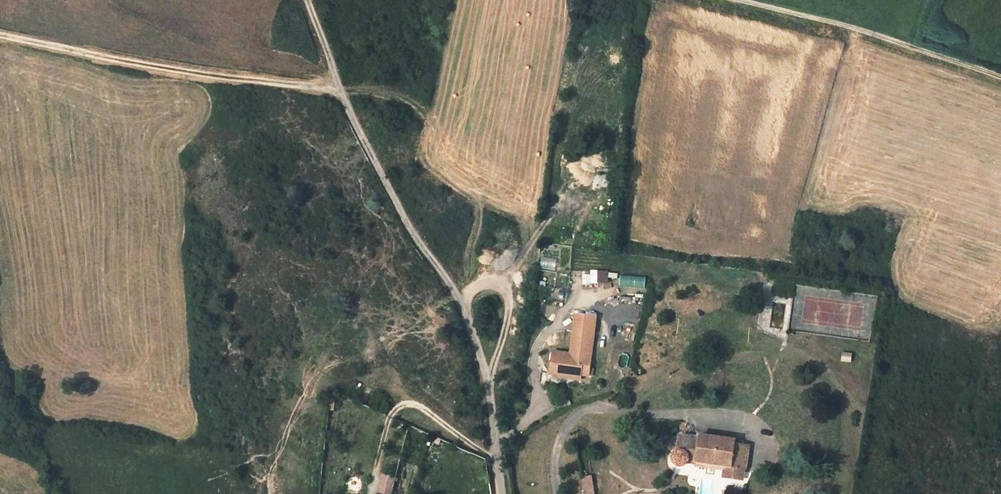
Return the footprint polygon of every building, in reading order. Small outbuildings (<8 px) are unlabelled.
[(590,270),(590,274),(584,274),(584,283),(608,284),(609,270),(590,270)] [(619,286),(645,287),(645,276),(620,275),(619,286)] [(773,282),(765,281),(764,290),(772,291),(773,282)] [(569,353),(553,350),(550,377),(581,381),(582,377),(590,378),(597,317),(574,315),(569,353)] [(852,353),(843,352),(842,360),(851,361),(852,353)] [(688,436),(679,435),(678,450),(675,451),(673,453),(672,456),(672,461),(675,464),(678,466),(683,466),(686,464),(688,460),(725,464),(725,469),(725,476),(743,478),(744,468),(746,468),(749,446),(740,445),(735,444),(736,440),(700,436),(700,441),(688,440),(688,436)] [(725,464),(688,460),(686,464),(725,469),(725,464)] [(395,477),(382,474),(377,493),(391,493),(395,477)] [(362,486),(355,475),(346,481),(352,492),(362,486)] [(582,476),(585,493),(595,493),(592,475),(582,476)]
